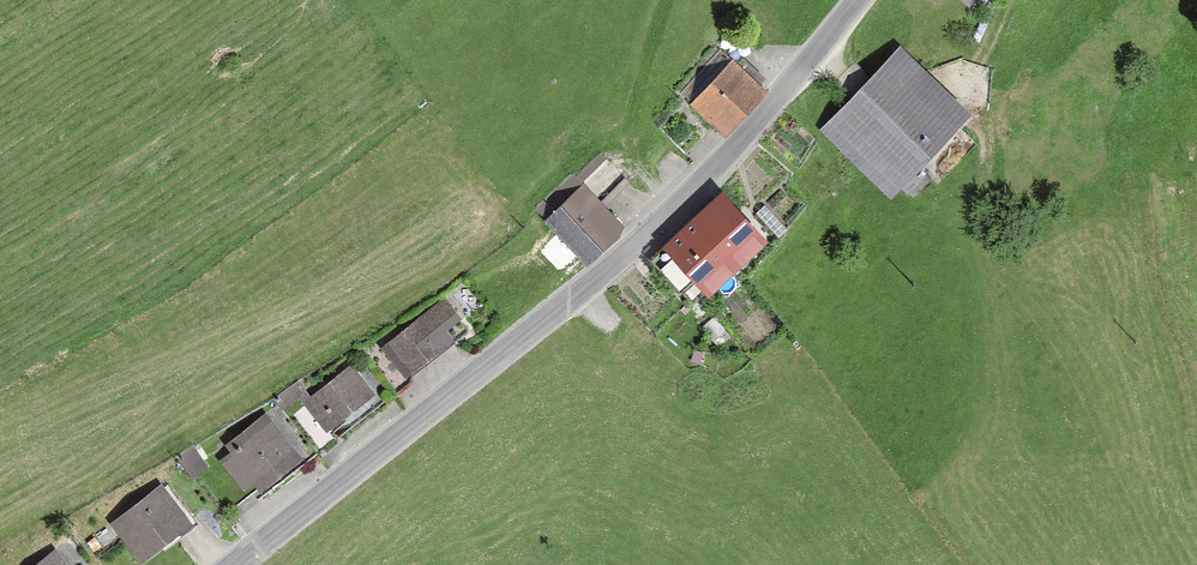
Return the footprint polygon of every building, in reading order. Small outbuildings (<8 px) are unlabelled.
[(897,50),(818,132),(888,199),(967,117),(897,50)] [(729,64),(686,104),(715,136),(759,96),(729,64)] [(580,185),(539,223),(578,265),(619,228),(580,185)] [(717,200),(657,255),(701,302),(760,247),(717,200)] [(442,301),(378,349),(405,385),(469,338),(442,301)] [(340,366),(284,404),(312,445),(368,407),(340,366)] [(268,411),(226,445),(231,452),(221,460),(245,490),(253,484),(260,492),(304,456),(268,411)] [(166,483),(112,524),(140,562),(194,521),(166,483)] [(35,564),(62,564),(52,552),(35,564)]
